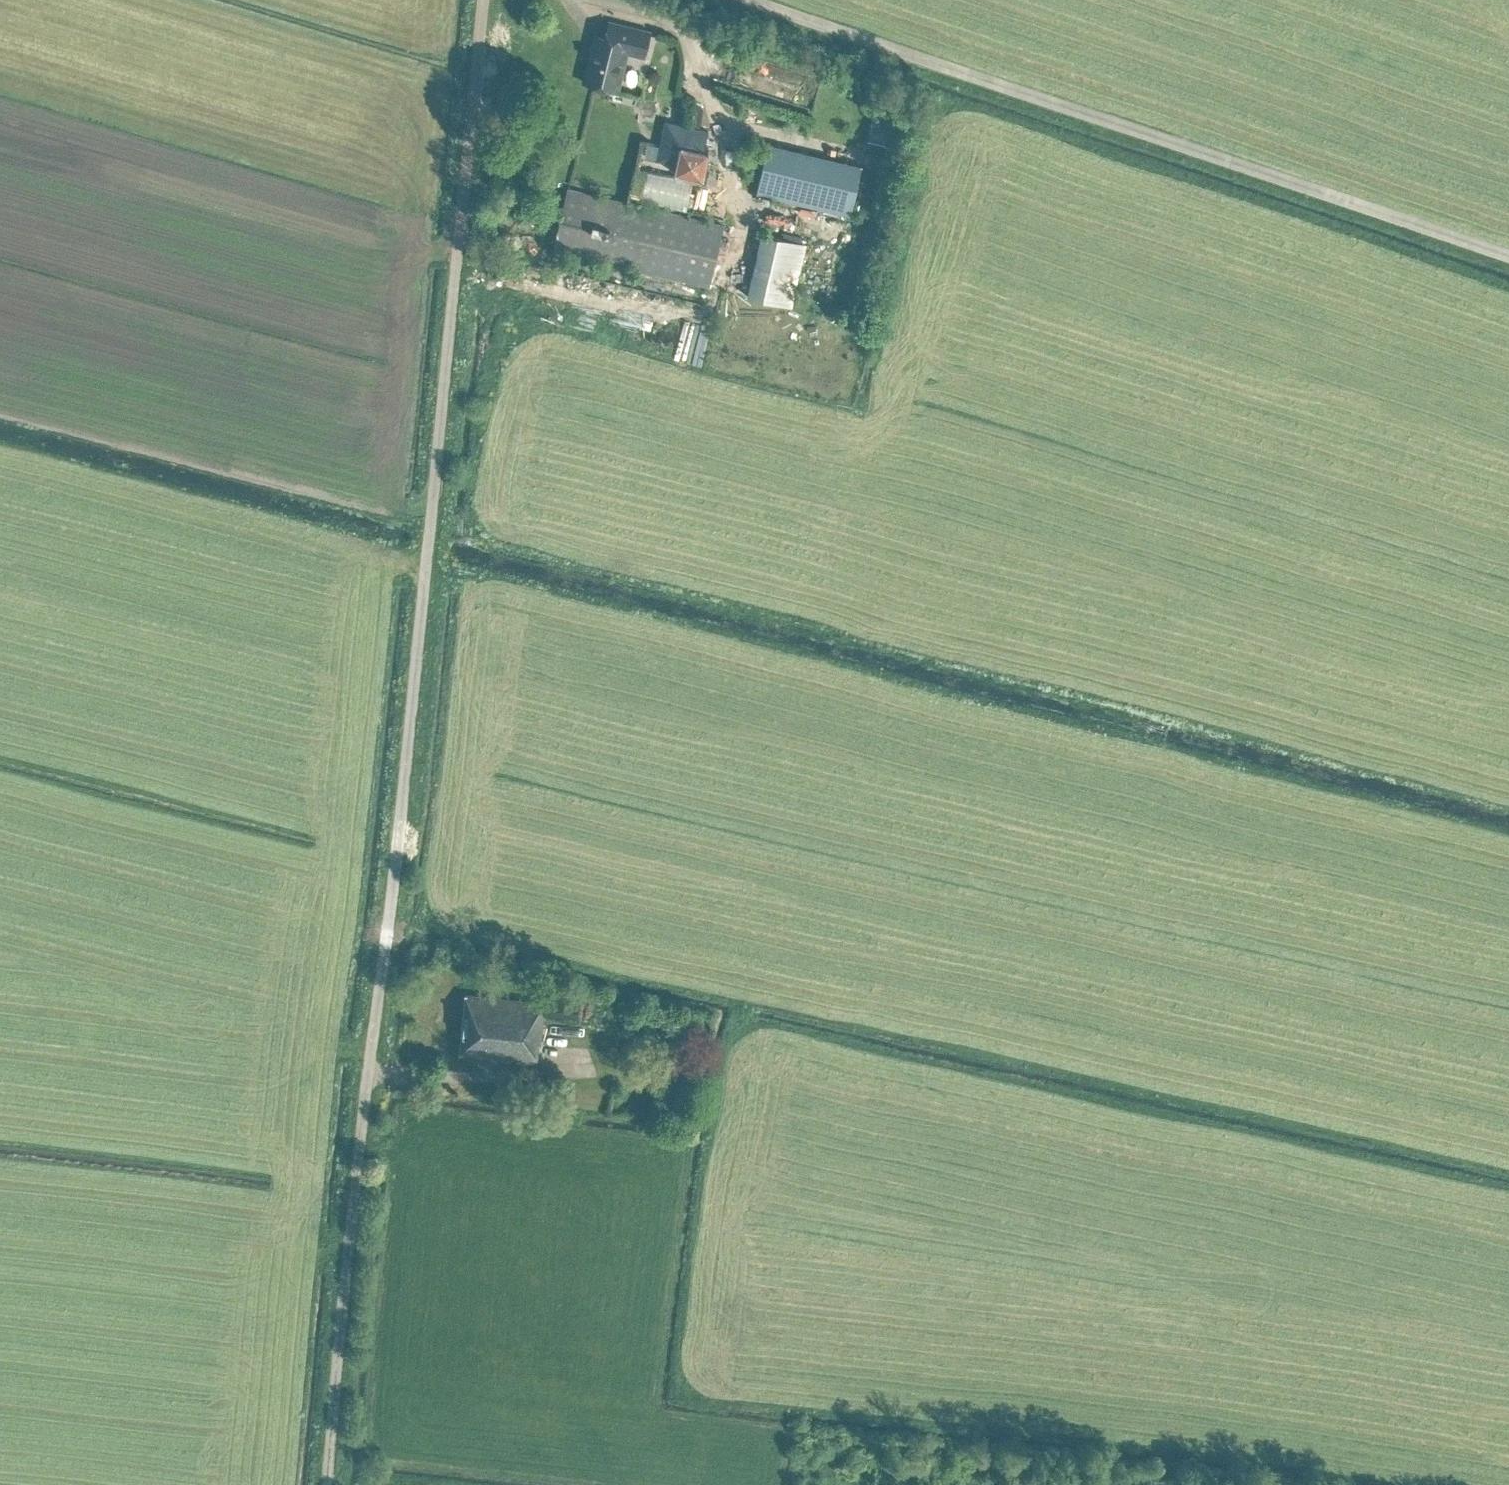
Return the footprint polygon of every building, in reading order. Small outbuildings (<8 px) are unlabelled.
[(643,55),(650,29),(609,19),(604,36),(595,33),(584,80),(616,88),(626,50),(643,55)] [(905,95),(892,92),(888,109),(901,112),(905,95)] [(881,138),(899,142),(905,122),(887,117),(881,138)] [(702,177),(709,149),(703,148),(708,128),(665,119),(656,158),(676,163),(674,171),(702,177)] [(850,213),(861,165),(768,142),(756,190),(850,213)] [(708,285),(723,223),(567,186),(553,248),(708,285)] [(790,304),(805,242),(762,232),(747,294),(790,304)] [(544,1000),(466,992),(460,1051),(536,1059),(538,1041),(540,1042),(543,1012),(577,1015),(579,997),(544,994),(544,1000)]
